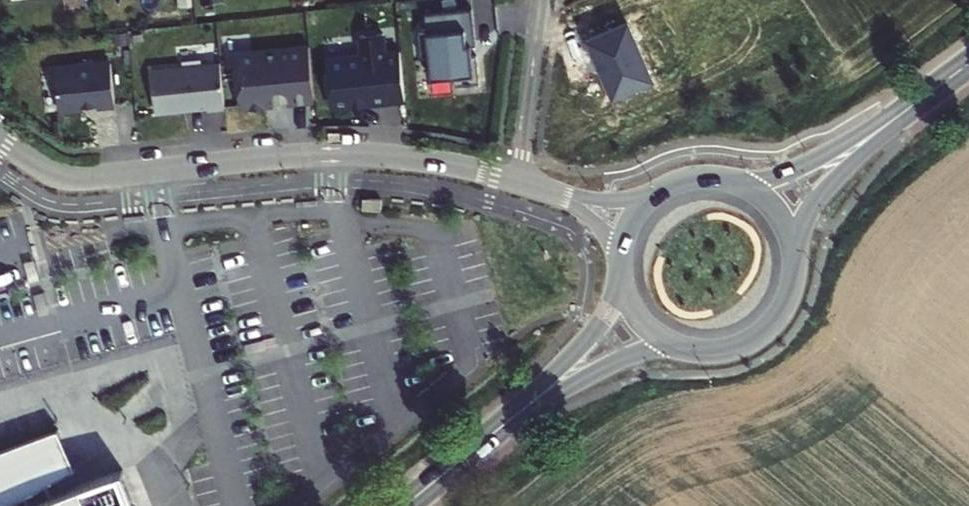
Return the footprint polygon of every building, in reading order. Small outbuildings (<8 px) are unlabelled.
[(468,5),(420,10),(422,29),(414,30),(417,53),(424,52),(427,75),(450,73),(451,83),(475,81),(473,53),(468,53),(466,43),(472,42),(468,5)] [(322,54),(327,104),(401,97),(396,47),(381,48),(379,30),(356,32),(358,51),(322,54)] [(231,50),(236,101),(244,100),(245,103),(262,101),(262,98),(284,96),(284,99),(311,96),(305,43),(231,50)] [(72,63),(50,65),(54,106),(91,101),(93,105),(110,103),(106,60),(95,61),(95,57),(72,60),(72,63)] [(148,67),(153,111),(221,105),(217,60),(148,67)] [(377,195),(358,194),(358,204),(376,205),(377,195)] [(116,470),(66,487),(66,486),(49,492),(44,479),(71,462),(54,426),(0,447),(0,505),(131,505),(116,470)]
